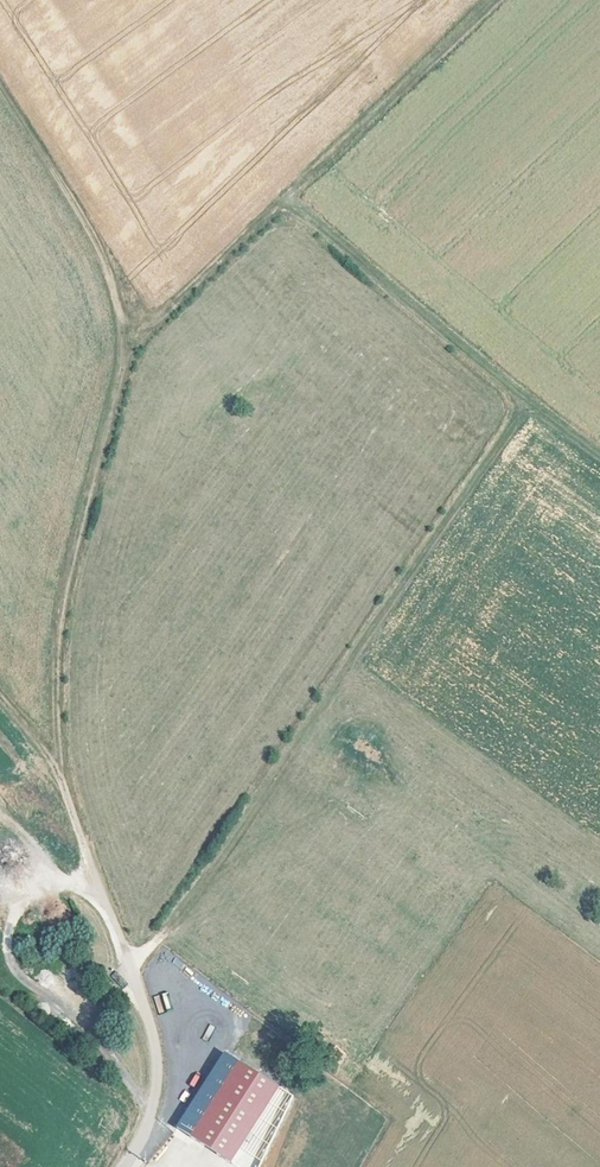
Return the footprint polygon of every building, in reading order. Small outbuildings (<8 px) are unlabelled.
[(157,1013),(171,1009),(167,992),(153,995),(157,1013)] [(337,1047),(331,1053),(340,1063),(347,1057),(337,1047)] [(239,1063),(189,1137),(228,1164),(279,1090),(239,1063)]
